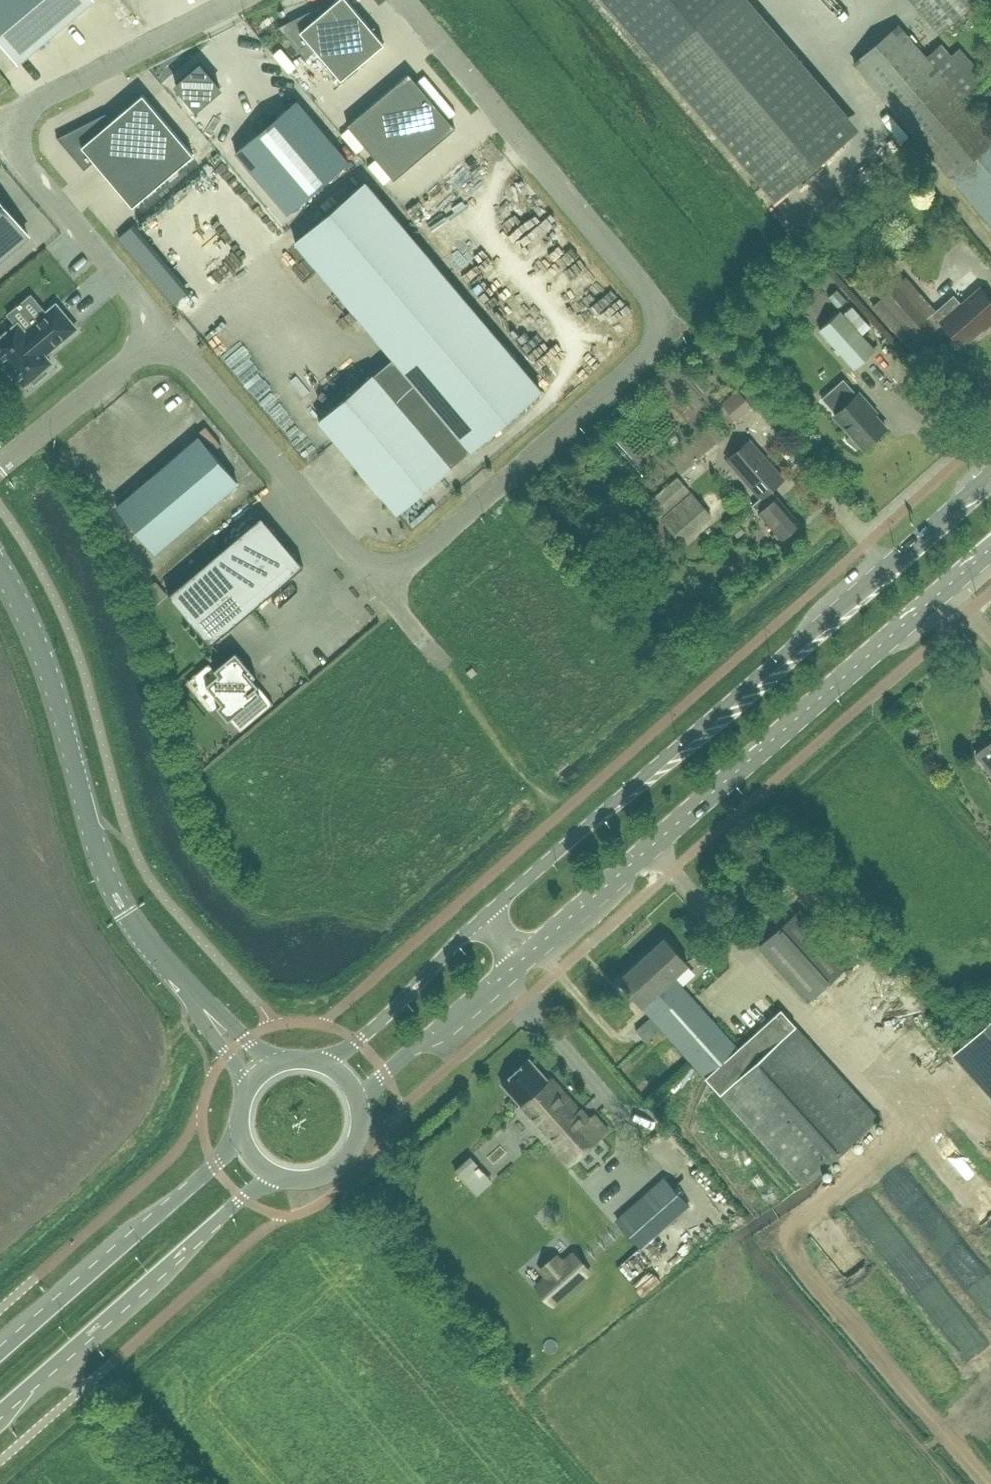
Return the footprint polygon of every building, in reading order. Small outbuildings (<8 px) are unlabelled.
[(17,63),(92,0),(0,0),(0,42),(17,63)] [(279,26),(305,58),(315,50),(340,80),(383,43),(347,0),(336,0),(329,5),(327,2),(279,26)] [(937,30),(972,0),(911,0),(937,30)] [(720,2),(653,59),(771,196),(838,139),(720,2)] [(960,99),(925,58),(896,24),(853,63),(990,226),(990,136),(960,99)] [(925,58),(960,99),(976,86),(940,44),(925,58)] [(219,89),(220,88),(218,87),(217,87),(200,67),(201,67),(200,66),(201,66),(200,65),(199,65),(198,66),(198,67),(189,75),(188,74),(188,75),(188,74),(186,75),(187,76),(186,76),(187,76),(178,84),(177,84),(175,85),(176,85),(175,85),(176,87),(177,86),(177,87),(177,86),(194,107),(194,108),(195,109),(196,109),(197,108),(197,107),(206,99),(207,99),(208,98),(208,97),(217,90),(218,90),(219,89)] [(408,73),(347,125),(393,180),(455,128),(408,73)] [(105,113),(57,137),(84,170),(94,161),(132,206),(193,155),(142,94),(111,120),(105,113)] [(348,161),(296,100),(235,151),(287,213),(348,161)] [(294,241),(470,449),(540,390),(365,182),(294,241)] [(27,234),(0,202),(0,257),(27,234)] [(990,321),(990,302),(978,287),(959,304),(952,295),(926,318),(911,301),(921,293),(904,275),(879,296),(918,340),(940,321),(961,345),(988,321),(990,322),(990,321)] [(873,289),(879,296),(894,283),(888,276),(873,289)] [(24,385),(30,379),(33,383),(47,372),(44,368),(50,362),(44,355),(75,328),(55,305),(45,313),(24,331),(17,323),(16,324),(0,338),(0,357),(24,385)] [(875,350),(840,310),(819,329),(854,368),(875,350)] [(286,435),(301,425),(241,332),(226,342),(286,435)] [(318,420),(396,512),(450,466),(373,374),(318,420)] [(748,388),(725,407),(739,423),(761,404),(748,388)] [(862,448),(885,428),(868,409),(870,407),(857,393),(845,403),(831,388),(820,398),(834,414),(833,415),(849,434),(844,440),(856,449),(860,445),(862,448)] [(315,442),(306,428),(296,435),(305,449),(315,442)] [(156,553),(238,483),(198,436),(116,506),(156,553)] [(791,532),(791,528),(798,522),(770,489),(782,479),(748,440),(727,458),(760,496),(751,504),(780,538),(783,535),(787,536),(791,532)] [(659,517),(689,490),(676,476),(646,503),(659,517)] [(690,492),(660,519),(684,546),(714,519),(690,492)] [(303,565),(261,516),(168,594),(210,644),(303,565)] [(239,729),(240,731),(273,703),(258,685),(252,678),(255,675),(235,651),(213,669),(217,674),(205,684),(220,702),(216,706),(227,720),(232,716),(242,727),(239,729)] [(990,771),(990,740),(976,753),(990,771)] [(848,964),(800,910),(759,946),(807,1000),(848,964)] [(649,952),(634,965),(819,1172),(879,1119),(780,1009),(737,1048),(673,977),(688,965),(664,938),(649,952)] [(875,945),(809,1005),(823,1020),(843,1002),(854,1014),(872,999),(877,1005),(916,970),(893,944),(883,953),(875,945)] [(634,965),(618,979),(641,1004),(640,1005),(803,1187),(819,1172),(634,965)] [(953,1054),(990,1096),(990,1020),(953,1054)] [(568,1165),(607,1130),(593,1114),(587,1120),(578,1110),(579,1109),(539,1064),(536,1067),(529,1059),(502,1083),(528,1113),(524,1116),(568,1165)] [(663,1180),(617,1218),(640,1246),(686,1207),(663,1180)] [(545,1276),(535,1284),(551,1303),(588,1271),(572,1252),(563,1260),(557,1252),(538,1269),(545,1276)] [(990,1306),(990,1270),(977,1277),(990,1306)]
